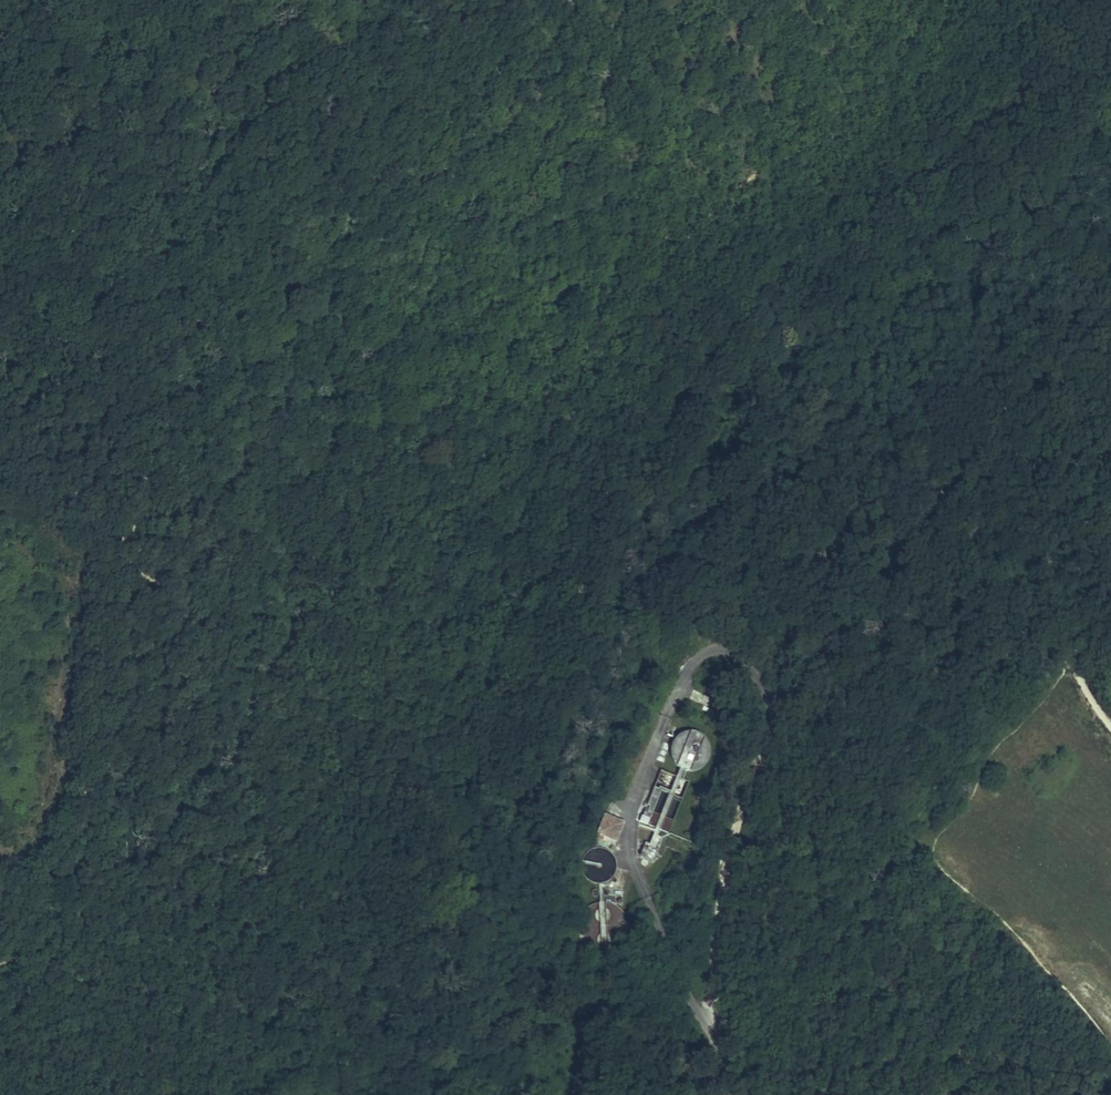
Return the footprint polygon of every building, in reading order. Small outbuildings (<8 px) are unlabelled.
[(669,764),(702,771),(711,734),(678,727),(669,764)] [(655,784),(639,820),(658,828),(674,792),(655,784)] [(598,830),(617,839),(625,822),(605,813),(598,830)] [(644,828),(634,853),(654,861),(663,836),(644,828)]
